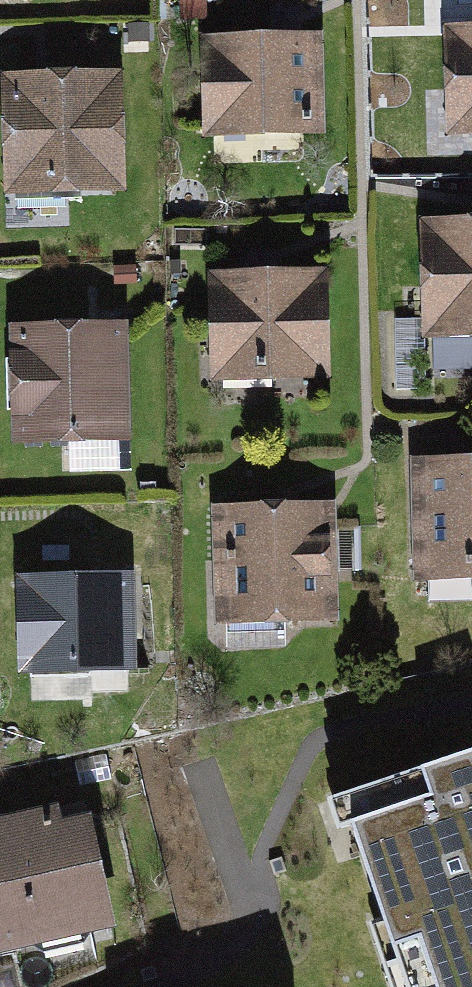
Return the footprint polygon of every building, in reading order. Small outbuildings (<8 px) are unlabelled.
[(320,47),(200,43),(197,141),(317,144),(320,47)] [(445,46),(442,139),(471,140),(471,47),(445,46)] [(122,86),(5,87),(7,203),(124,201),(122,86)] [(417,231),(417,351),(471,352),(471,231),(417,231)] [(326,290),(213,292),(215,401),(327,400),(326,290)] [(122,344),(13,345),(14,453),(123,452),(122,344)] [(423,478),(425,590),(471,589),(471,477),(423,478)] [(336,522),(222,523),(223,630),(337,628),(336,522)] [(131,576),(19,581),(23,668),(135,663),(131,576)] [(320,799),(332,837),(350,831),(373,898),(353,905),(381,986),(471,986),(471,747),(320,799)] [(0,845),(0,964),(106,940),(80,826),(0,845)]
